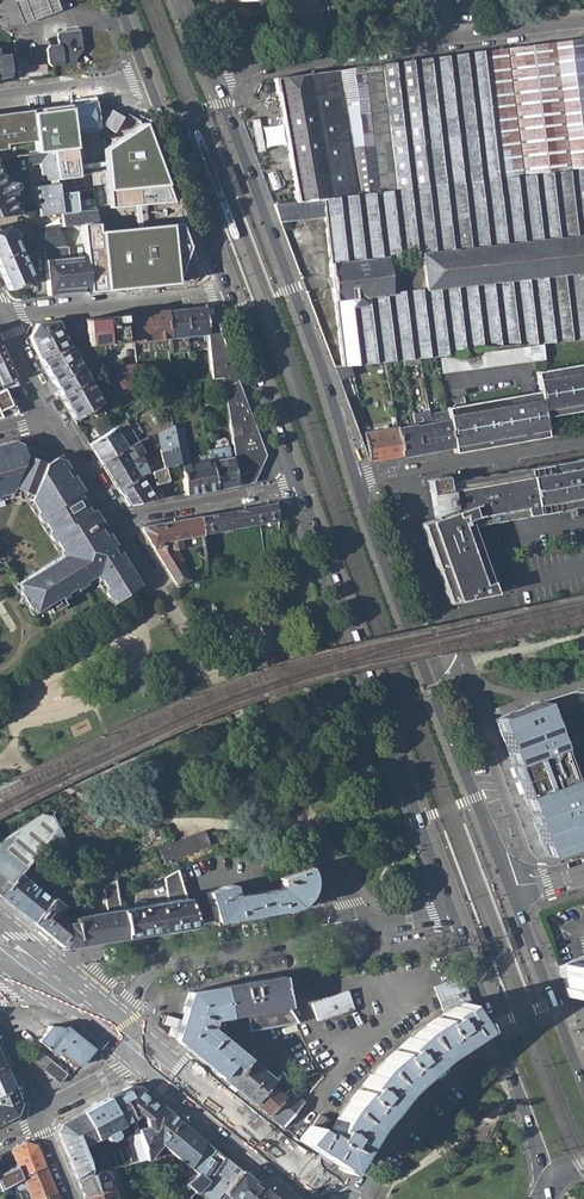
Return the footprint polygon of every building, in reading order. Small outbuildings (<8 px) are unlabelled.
[(14,1),(22,24),(60,10),(56,0),(16,0),(14,1)] [(75,59),(77,55),(82,50),(79,32),(57,35),(58,45),(48,46),(45,49),(48,64),(51,66),(75,63),(75,59)] [(331,316),(332,316),(337,368),(403,361),(421,359),(437,358),(445,357),(445,354),(541,344),(583,339),(583,38),(339,70),(358,196),(327,199),(294,202),(273,204),(280,222),(323,218),(331,316)] [(6,78),(9,75),(6,54),(0,55),(0,79),(6,78)] [(339,70),(306,74),(327,199),(358,196),(339,70)] [(278,104),(294,202),(327,199),(306,74),(273,79),(278,104)] [(69,105),(72,124),(75,150),(88,147),(87,136),(86,129),(86,128),(94,128),(91,102),(69,105)] [(30,110),(33,128),(72,124),(69,105),(30,110)] [(124,117),(110,109),(100,125),(114,133),(124,117)] [(3,158),(8,157),(27,155),(37,154),(33,128),(30,110),(0,114),(0,136),(3,158)] [(75,150),(72,124),(33,128),(37,154),(52,152),(75,150)] [(105,191),(107,209),(134,206),(139,205),(169,202),(163,186),(142,124),(101,151),(105,191)] [(37,154),(27,155),(29,165),(39,164),(41,182),(78,178),(75,150),(52,152),(37,154)] [(237,197),(241,195),(236,181),(231,166),(226,168),(237,197)] [(206,176),(201,178),(206,191),(212,206),(216,205),(206,176)] [(15,216),(12,210),(7,197),(14,195),(16,189),(14,184),(8,183),(2,185),(0,186),(0,217),(15,216)] [(37,192),(39,217),(60,214),(57,194),(56,186),(36,188),(37,192)] [(77,212),(75,192),(57,194),(60,214),(77,212)] [(96,210),(77,212),(60,214),(62,227),(81,225),(97,224),(96,210)] [(97,232),(97,224),(81,225),(84,257),(87,292),(173,284),(188,247),(180,224),(141,228),(135,229),(97,232)] [(44,250),(66,247),(60,228),(30,231),(34,244),(36,250),(44,250)] [(9,289),(9,291),(29,282),(27,278),(21,265),(25,263),(28,262),(16,237),(14,235),(10,233),(7,233),(5,229),(0,229),(0,269),(9,289)] [(87,292),(84,257),(69,258),(68,247),(66,247),(44,250),(47,295),(87,292)] [(25,263),(21,265),(27,278),(31,276),(25,263)] [(185,309),(187,336),(208,334),(206,323),(205,307),(185,309)] [(165,311),(168,338),(187,336),(185,309),(165,311)] [(131,314),(134,341),(153,340),(155,350),(169,348),(168,338),(165,311),(131,314)] [(86,318),(88,345),(105,344),(134,341),(131,314),(123,315),(86,318)] [(84,336),(83,319),(55,321),(36,323),(28,336),(40,358),(67,347),(62,338),(84,336)] [(235,456),(240,484),(253,482),(266,458),(229,357),(216,322),(206,323),(208,334),(211,379),(221,379),(235,456)] [(88,345),(88,346),(93,355),(107,351),(105,344),(88,345)] [(541,344),(445,354),(445,357),(437,358),(440,375),(543,360),(541,344)] [(2,388),(7,386),(16,382),(0,346),(0,385),(2,388)] [(40,358),(60,395),(86,380),(84,377),(85,376),(81,367),(79,368),(67,347),(40,358)] [(120,365),(104,374),(117,397),(134,387),(139,386),(136,363),(120,365)] [(583,411),(583,364),(535,373),(539,394),(446,411),(446,414),(448,422),(452,449),(453,455),(547,438),(544,419),(549,417),(583,411)] [(60,395),(75,423),(80,421),(78,417),(95,407),(97,411),(102,408),(86,380),(60,395)] [(15,414),(9,399),(6,401),(1,388),(0,389),(0,418),(15,414)] [(128,410),(132,415),(155,400),(152,394),(128,410)] [(423,414),(425,425),(432,424),(431,416),(430,413),(423,414)] [(414,426),(419,454),(437,451),(432,424),(425,425),(423,414),(412,416),(414,426)] [(432,424),(437,451),(452,449),(448,422),(446,414),(431,416),(432,424)] [(93,428),(98,435),(111,427),(107,421),(93,428)] [(158,432),(162,452),(175,447),(172,428),(171,426),(158,432)] [(397,428),(401,457),(419,454),(414,426),(397,428)] [(88,444),(100,463),(125,447),(113,427),(88,444)] [(181,427),(172,428),(175,447),(178,463),(184,494),(184,495),(215,489),(210,462),(209,460),(197,463),(189,464),(181,427)] [(363,434),(368,463),(401,457),(397,428),(363,434)] [(80,582),(95,573),(112,601),(139,583),(123,558),(119,561),(59,462),(58,464),(54,457),(48,461),(44,464),(39,462),(41,456),(32,452),(30,458),(25,456),(22,444),(16,445),(14,439),(0,443),(0,496),(9,493),(10,489),(10,487),(17,484),(24,487),(29,491),(28,498),(62,552),(14,581),(32,610),(80,582)] [(100,463),(109,476),(129,463),(141,459),(135,443),(125,447),(100,463)] [(54,457),(22,444),(25,456),(30,458),(32,452),(41,456),(39,462),(44,464),(48,461),(54,457)] [(161,461),(163,468),(178,463),(175,447),(162,452),(159,453),(161,461)] [(210,462),(215,489),(234,485),(236,485),(231,457),(220,458),(219,453),(208,455),(209,460),(210,462)] [(196,457),(197,463),(209,460),(208,455),(196,457)] [(231,457),(236,485),(240,484),(235,456),(231,457)] [(109,476),(117,488),(137,476),(153,471),(151,465),(144,467),(141,459),(129,463),(109,476)] [(583,508),(583,459),(447,484),(446,478),(425,482),(431,520),(417,525),(447,603),(493,595),(469,529),(583,508)] [(63,460),(59,462),(119,561),(123,558),(63,460)] [(151,465),(153,471),(163,468),(161,461),(151,465)] [(166,480),(163,468),(153,471),(137,476),(117,488),(128,505),(165,498),(162,491),(150,493),(142,482),(150,481),(152,484),(166,480)] [(206,528),(267,517),(268,522),(277,521),(276,518),(274,502),(199,516),(201,529),(206,528)] [(180,537),(201,531),(201,529),(199,516),(142,526),(141,528),(177,586),(181,583),(189,579),(179,560),(181,558),(176,551),(174,551),(172,548),(180,546),(180,537)] [(583,834),(583,695),(581,687),(539,701),(583,834)] [(583,841),(583,834),(539,701),(493,717),(534,828),(544,854),(583,841)] [(1,897),(19,875),(40,851),(59,867),(71,851),(49,811),(0,840),(0,897),(1,897)] [(160,850),(165,862),(208,845),(203,833),(171,845),(160,850)] [(257,894),(261,915),(294,909),(301,905),(307,899),(310,895),(313,889),(313,884),(312,877),(308,866),(280,878),(283,882),(280,890),(257,894)] [(131,909),(136,936),(195,926),(178,871),(164,878),(167,903),(131,909)] [(50,902),(19,875),(1,897),(33,924),(50,902)] [(73,924),(78,946),(125,938),(120,911),(118,900),(115,882),(103,888),(107,913),(82,917),(82,918),(72,919),(73,924)] [(207,893),(216,922),(261,915),(257,894),(235,897),(231,885),(207,893)] [(78,946),(73,924),(67,925),(65,928),(54,919),(57,916),(54,913),(58,908),(51,901),(50,902),(33,924),(63,949),(78,946)] [(131,909),(120,911),(125,938),(136,936),(131,909)] [(512,949),(516,947),(511,934),(505,919),(501,920),(512,949)] [(480,928),(476,930),(481,944),(487,959),(491,957),(480,928)] [(583,993),(583,958),(583,956),(558,966),(569,996),(583,993)] [(246,1015),(250,1032),(296,1024),(288,1009),(282,978),(230,987),(223,988),(228,1018),(235,1017),(246,1015)] [(450,983),(454,992),(464,988),(461,979),(450,983)] [(434,989),(437,998),(454,992),(450,983),(434,989)] [(175,1041),(222,1078),(233,1065),(240,1071),(248,1061),(209,1030),(212,1021),(228,1018),(223,988),(190,994),(175,1041)] [(437,998),(442,1011),(469,1002),(464,988),(454,992),(437,998)] [(311,1004),(318,1021),(354,1009),(348,992),(311,1004)] [(420,1032),(439,1058),(480,1031),(469,1002),(442,1011),(444,1016),(420,1032)] [(165,1015),(163,1022),(177,1025),(179,1018),(165,1015)] [(61,1050),(79,1064),(92,1048),(65,1027),(63,1029),(58,1026),(50,1026),(47,1030),(40,1038),(38,1040),(56,1054),(61,1050)] [(378,1068),(402,1091),(439,1058),(420,1032),(378,1068)] [(32,1062),(38,1054),(31,1049),(25,1056),(32,1062)] [(32,1062),(59,1083),(67,1074),(64,1072),(54,1063),(40,1053),(38,1054),(32,1062)] [(54,1063),(64,1072),(69,1066),(59,1058),(54,1063)] [(222,1078),(254,1104),(267,1088),(273,1082),(248,1061),(240,1071),(233,1065),(222,1078)] [(13,1087),(3,1063),(0,1065),(0,1094),(13,1087)] [(345,1110),(371,1128),(402,1091),(378,1068),(345,1110)] [(146,1161),(141,1143),(100,1153),(85,1158),(81,1146),(103,1135),(106,1140),(109,1141),(116,1137),(116,1134),(114,1130),(129,1121),(136,1114),(142,1118),(169,1112),(136,1086),(128,1086),(60,1123),(56,1131),(76,1179),(105,1171),(146,1161)] [(0,1094),(0,1123),(17,1114),(20,1104),(13,1087),(0,1094)] [(254,1104),(269,1116),(284,1097),(272,1087),(267,1088),(254,1104)] [(269,1116),(283,1128),(305,1102),(290,1090),(284,1097),(269,1116)] [(300,1141),(346,1171),(371,1128),(345,1110),(328,1135),(324,1132),(322,1135),(312,1128),(310,1127),(300,1141)] [(146,1161),(160,1143),(178,1119),(169,1112),(142,1118),(144,1126),(137,1128),(141,1143),(146,1161)] [(312,1128),(322,1135),(324,1132),(329,1123),(320,1116),(312,1128)] [(160,1143),(197,1173),(211,1147),(178,1119),(160,1143)] [(11,1150),(22,1176),(46,1167),(37,1145),(25,1142),(11,1150)] [(187,1186),(194,1194),(206,1183),(222,1156),(211,1147),(197,1173),(180,1187),(182,1190),(187,1186)] [(8,1159),(5,1153),(0,1156),(0,1163),(8,1159)] [(32,1198),(41,1198),(56,1193),(46,1167),(22,1176),(23,1179),(32,1198)] [(229,1198),(274,1198),(239,1170),(222,1194),(229,1198)] [(110,1188),(105,1171),(76,1179),(83,1196),(110,1188)] [(84,1198),(113,1198),(110,1188),(83,1196),(84,1198)]
